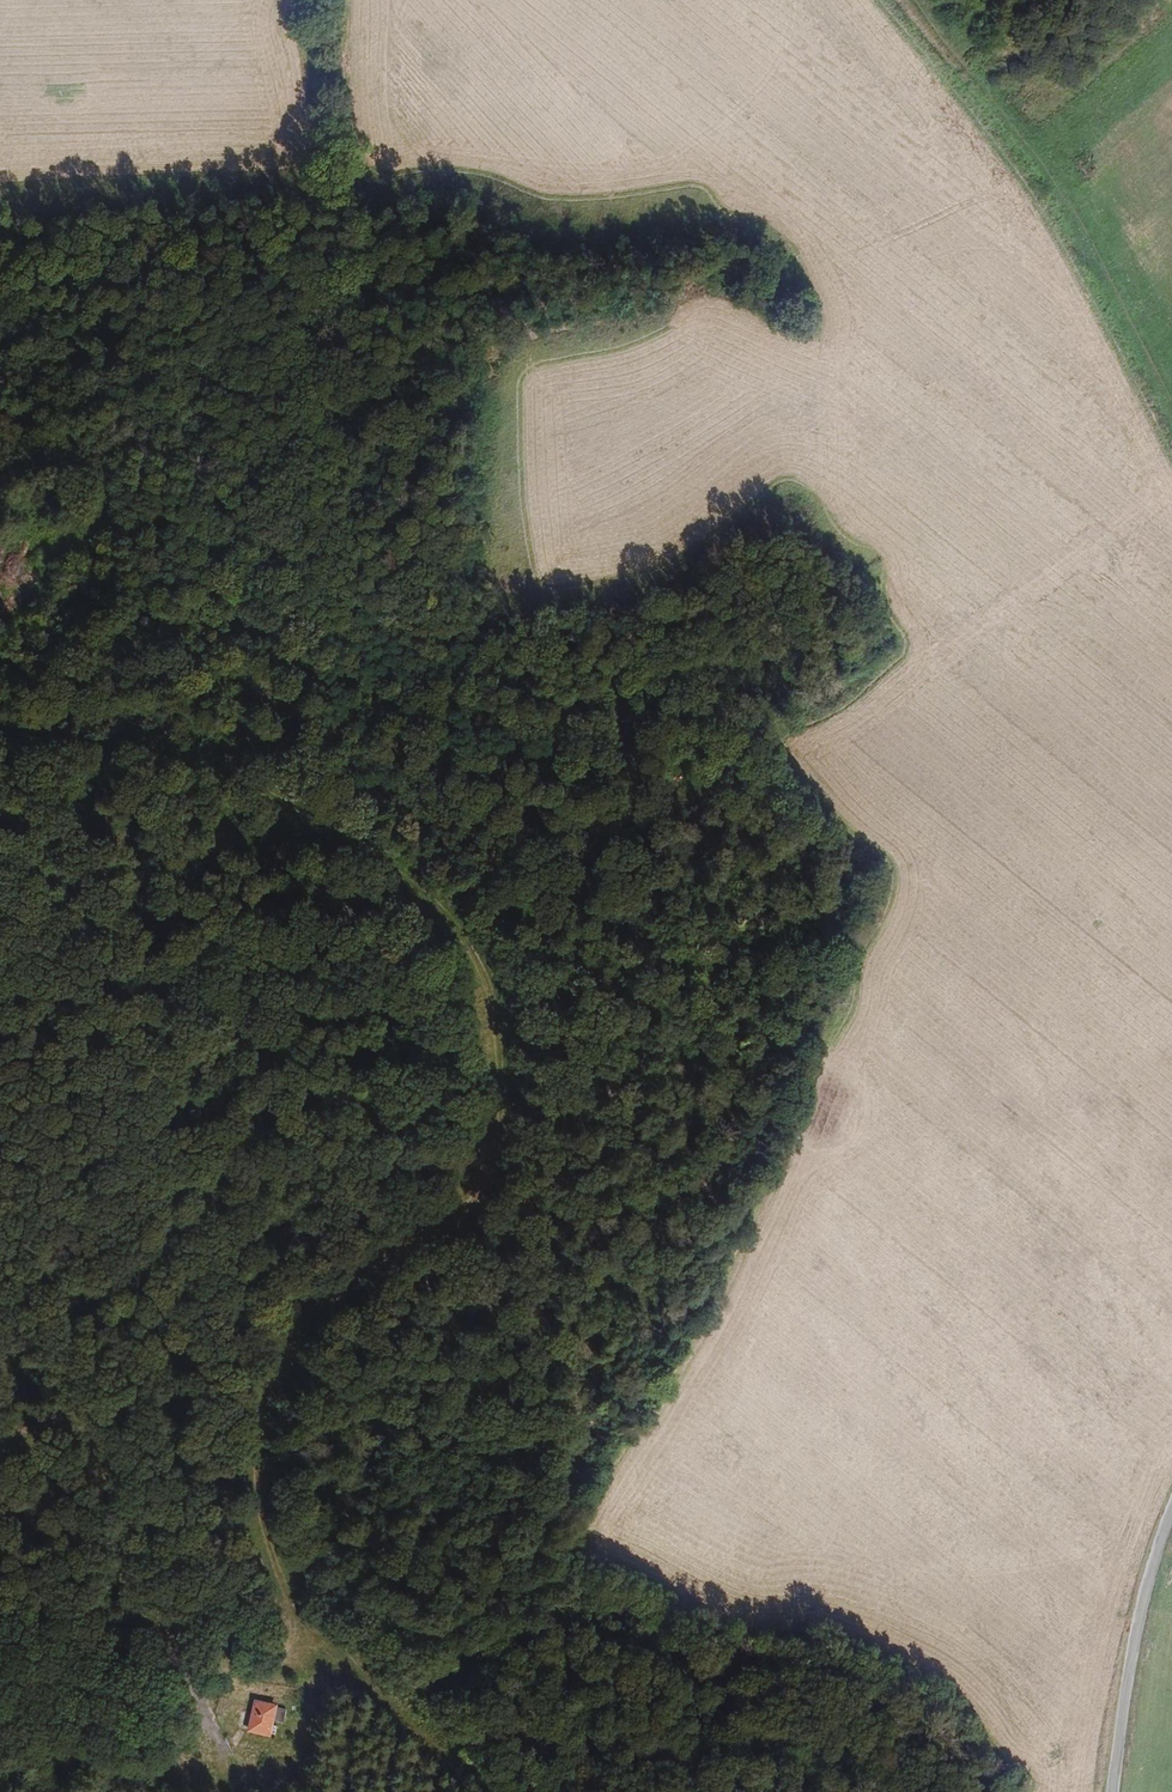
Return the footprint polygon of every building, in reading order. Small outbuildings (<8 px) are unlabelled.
[(275,1711),(250,1704),(242,1734),(267,1741),(275,1711)]
